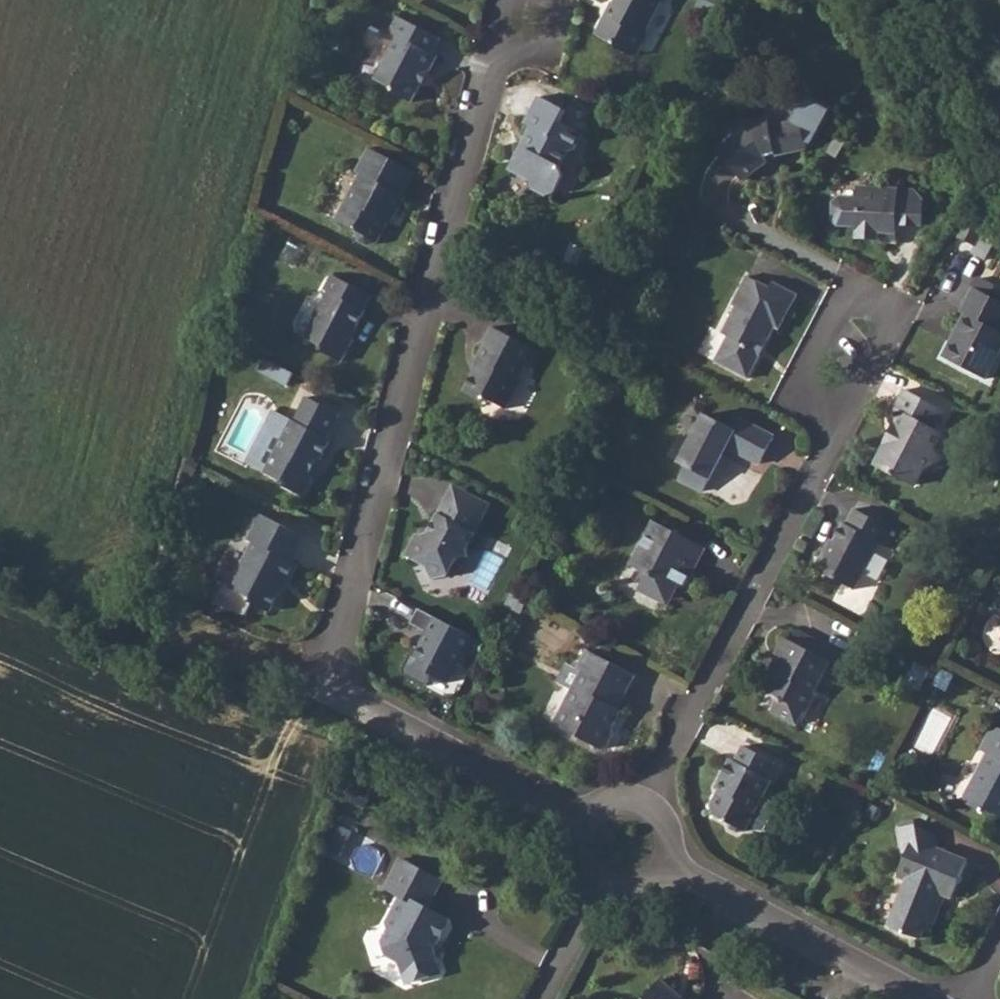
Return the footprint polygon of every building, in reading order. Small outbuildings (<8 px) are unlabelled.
[(667,0),(615,0),(614,4),(613,5),(614,8),(609,17),(602,19),(595,35),(616,46),(617,50),(632,58),(638,56),(649,35),(648,30),(662,3),(666,2),(667,0)] [(698,7),(710,14),(718,0),(701,0),(698,7)] [(613,5),(614,4),(611,2),(602,19),(609,17),(614,8),(613,5)] [(433,54),(441,38),(395,15),(386,31),(397,37),(375,80),(391,88),(394,94),(412,102),(421,85),(423,86),(438,56),(433,54)] [(560,122),(567,110),(539,96),(524,124),(531,128),(526,138),(528,139),(521,152),(518,153),(509,169),(530,180),(532,188),(546,196),(554,194),(563,177),(560,166),(568,152),(575,150),(583,135),(560,122)] [(776,155),(807,148),(806,143),(811,142),(828,110),(807,98),(800,110),(794,128),(770,128),(768,118),(750,122),(717,147),(743,180),(767,161),(777,159),(776,155)] [(766,109),(768,118),(770,128),(794,128),(800,110),(766,109)] [(652,135),(640,129),(633,141),(645,147),(652,135)] [(843,144),(837,140),(829,153),(836,156),(843,144)] [(415,172),(368,148),(356,172),(360,174),(336,220),(357,231),(356,232),(359,241),(368,246),(377,243),(388,222),(391,224),(406,196),(402,195),(415,172)] [(923,200),(914,190),(859,187),(858,198),(840,197),(834,203),(833,220),(839,226),(857,228),(856,239),(896,241),(896,225),(922,227),(923,200)] [(687,221),(678,216),(669,234),(678,239),(687,221)] [(996,239),(985,227),(975,246),(971,253),(985,260),(996,239)] [(364,310),(372,296),(332,275),(324,290),(328,292),(304,337),(320,346),(321,351),(342,362),(354,339),(350,337),(354,329),(356,329),(365,311),(364,310)] [(779,330),(797,295),(773,282),(770,288),(747,276),(732,305),(736,307),(723,334),(728,337),(716,362),(749,379),(775,328),(779,330)] [(980,278),(975,288),(990,296),(995,286),(980,278)] [(999,331),(999,301),(990,296),(975,288),(974,287),(960,312),(965,315),(943,357),(986,379),(999,352),(999,331)] [(531,367),(539,351),(492,326),(483,343),(485,344),(477,359),(482,362),(477,370),(475,371),(474,371),(464,392),(482,402),(488,400),(506,409),(520,383),(517,381),(526,365),(531,367)] [(293,373),(265,358),(259,370),(287,385),(293,373)] [(482,362),(477,359),(472,370),(474,371),(475,371),(477,370),(482,362)] [(932,428),(942,410),(906,390),(895,410),(901,414),(893,429),(896,434),(887,440),(874,465),(914,485),(923,469),(940,458),(933,448),(941,433),(932,428)] [(328,438),(340,414),(307,397),(294,421),(292,420),(265,473),(281,481),(283,486),(303,497),(313,478),(312,472),(318,460),(320,461),(331,440),(328,438)] [(265,473),(292,420),(275,411),(248,464),(265,473)] [(761,464),(774,437),(739,419),(734,429),(705,414),(680,464),(685,467),(679,479),(703,491),(727,446),(761,464)] [(558,491),(545,484),(539,498),(552,504),(558,491)] [(454,485),(447,498),(484,518),(491,504),(454,485)] [(484,518),(447,498),(425,538),(417,533),(406,556),(426,567),(432,580),(447,577),(456,560),(469,557),(467,551),(484,518)] [(884,546),(893,529),(855,509),(847,524),(844,523),(835,541),(831,539),(815,569),(855,590),(879,543),(884,546)] [(292,562),(304,537),(255,511),(250,521),(256,524),(247,540),(253,542),(231,585),(225,582),(214,604),(245,615),(252,602),(270,612),(286,580),(290,582),(298,565),(292,562)] [(685,586),(705,548),(655,521),(631,566),(646,574),(638,589),(668,604),(675,589),(685,586)] [(527,602),(512,593),(505,606),(521,614),(527,602)] [(472,637),(419,608),(410,624),(431,635),(425,646),(423,644),(416,658),(429,665),(430,674),(448,683),(472,637)] [(849,656),(798,630),(792,641),(784,637),(775,654),(779,656),(783,658),(773,676),(766,690),(780,698),(772,712),(797,726),(805,711),(809,710),(815,697),(814,693),(823,675),(836,682),(849,656)] [(619,709),(637,675),(587,650),(578,669),(567,663),(557,683),(572,690),(554,725),(602,750),(608,747),(615,734),(613,728),(623,711),(619,709)] [(769,673),(773,676),(783,658),(779,656),(769,673)] [(930,671),(916,663),(905,683),(920,691),(930,671)] [(951,676),(941,671),(935,685),(945,690),(951,676)] [(448,713),(441,709),(437,715),(445,719),(448,713)] [(994,725),(980,750),(987,753),(964,797),(966,804),(983,813),(989,810),(999,816),(999,728),(994,725)] [(775,762),(745,747),(737,762),(732,759),(721,779),(725,781),(711,808),(714,815),(729,823),(730,828),(738,833),(744,830),(745,831),(746,830),(764,831),(777,805),(763,797),(772,780),(767,778),(775,762)] [(372,794),(353,785),(347,799),(365,808),(372,794)] [(921,940),(924,932),(930,934),(945,895),(953,898),(968,861),(937,850),(935,835),(917,826),(899,828),(904,852),(907,854),(898,876),(908,880),(889,926),(921,940)] [(428,909),(442,881),(400,859),(385,887),(401,896),(388,922),(390,929),(383,942),(387,955),(400,962),(406,983),(440,972),(434,951),(450,920),(428,909)] [(662,979),(644,998),(684,998),(662,979)]
